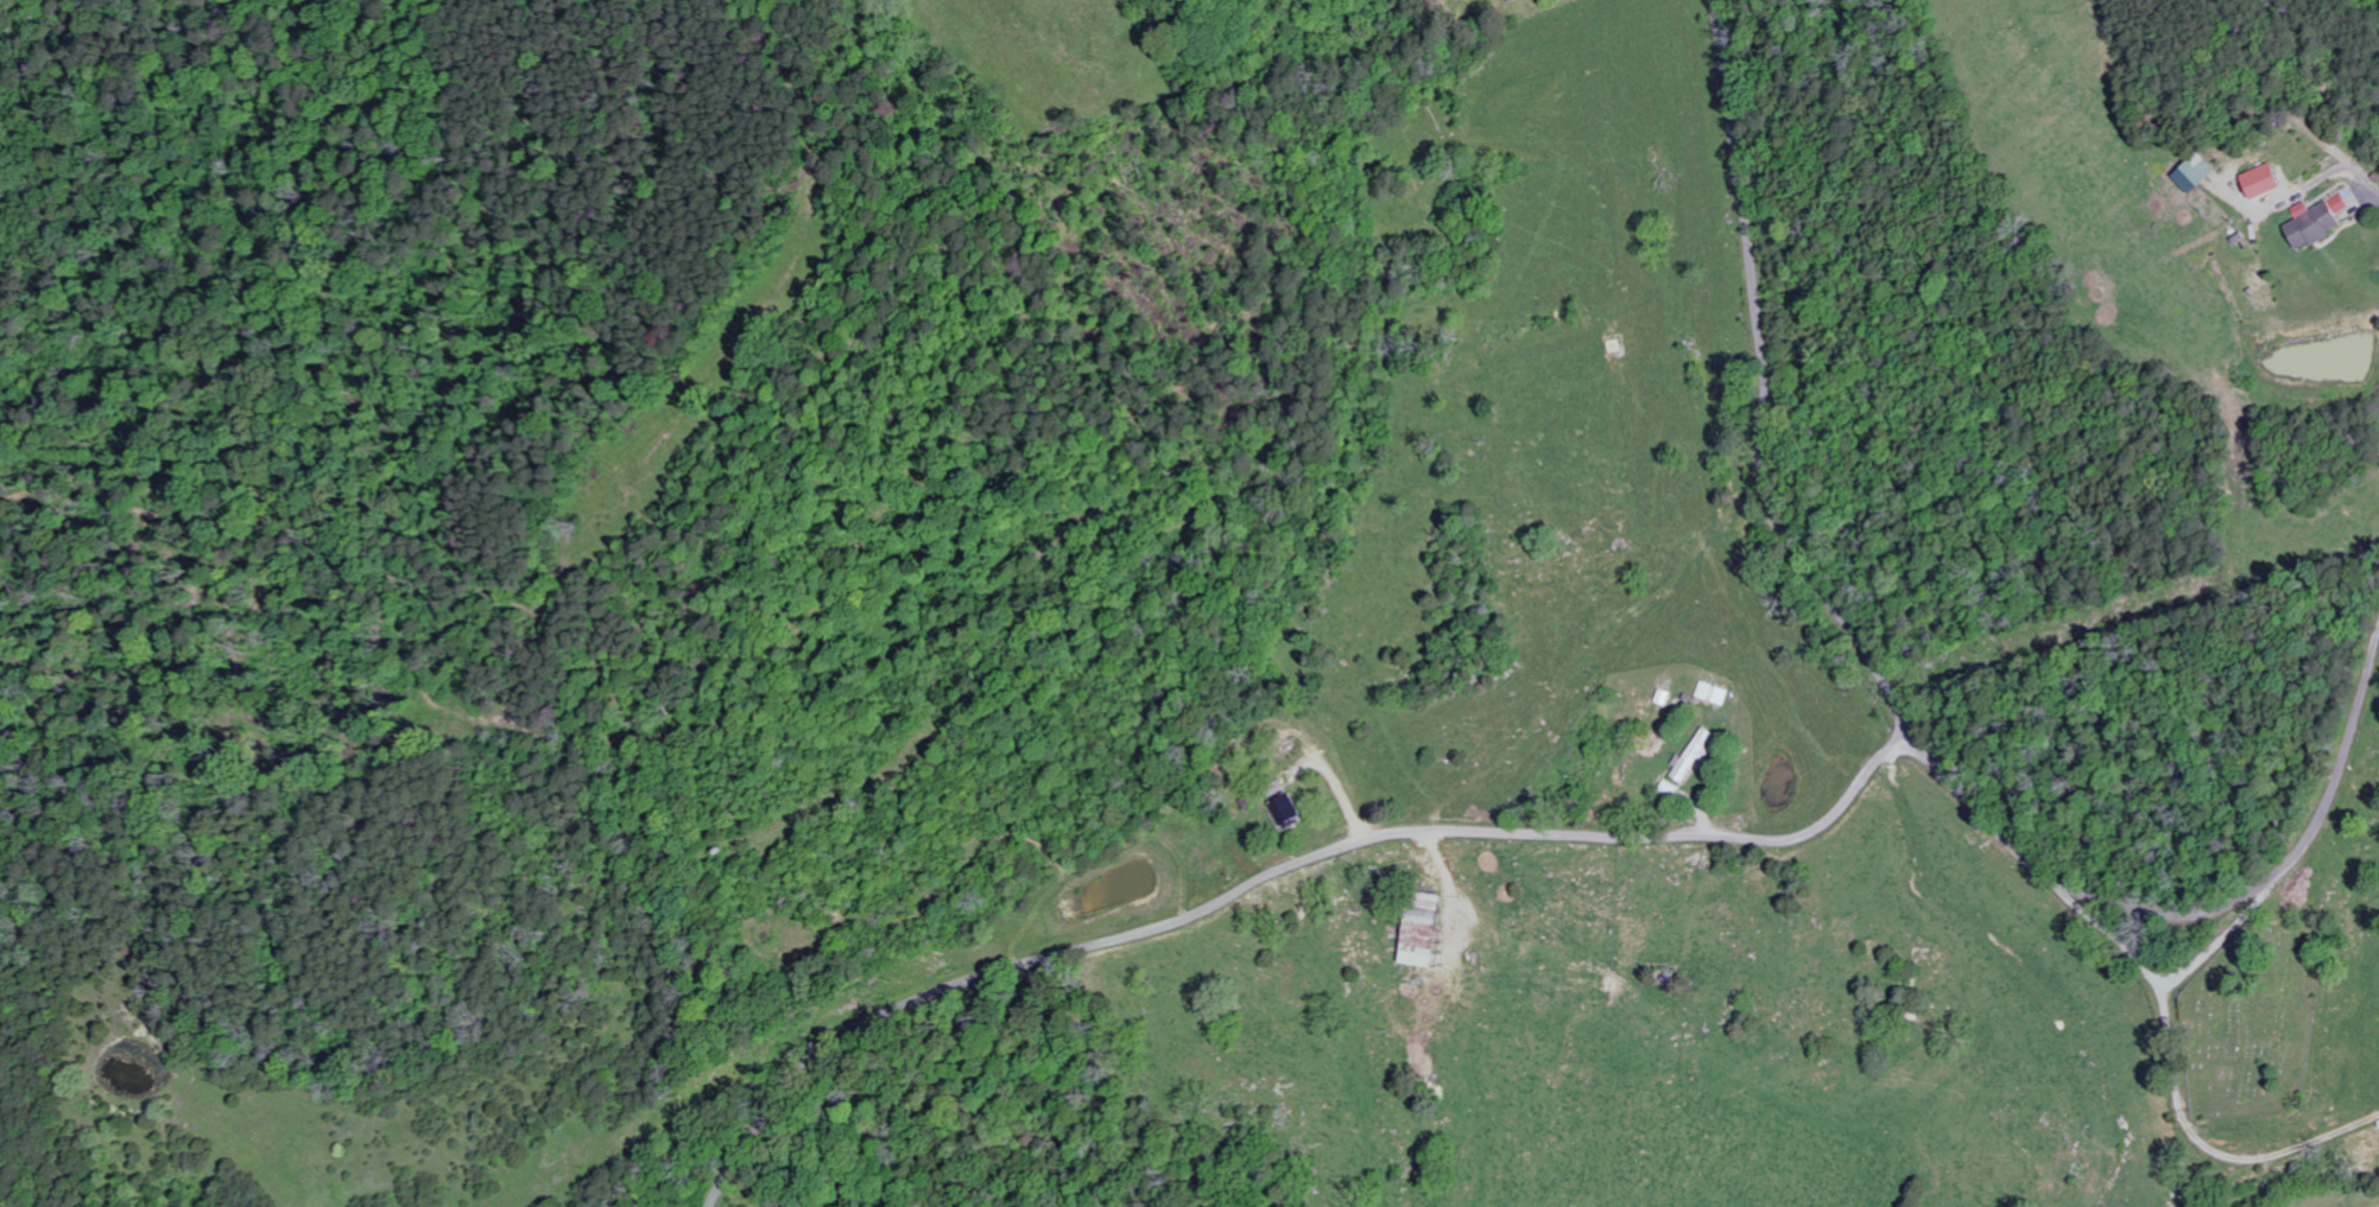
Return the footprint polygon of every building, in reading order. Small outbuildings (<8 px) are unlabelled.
[(2222,170),(2203,152),(2178,177),(2198,196),(2222,170)] [(2258,199),(2289,187),(2278,161),(2248,174),(2258,199)] [(2316,210),(2311,200),(2298,207),(2304,219),(2291,225),(2304,249),(2319,242),(2319,243),(2352,226),(2344,211),(2354,206),(2348,194),(2316,210)] [(1717,701),(1722,686),(1704,680),(1698,695),(1717,701)] [(1708,745),(1717,732),(1703,724),(1671,774),(1684,782),(1700,757),(1707,761),(1714,749),(1708,745)] [(1307,819),(1293,791),(1271,802),(1284,830),(1307,819)] [(1450,895),(1421,890),(1411,962),(1441,967),(1450,895)]
